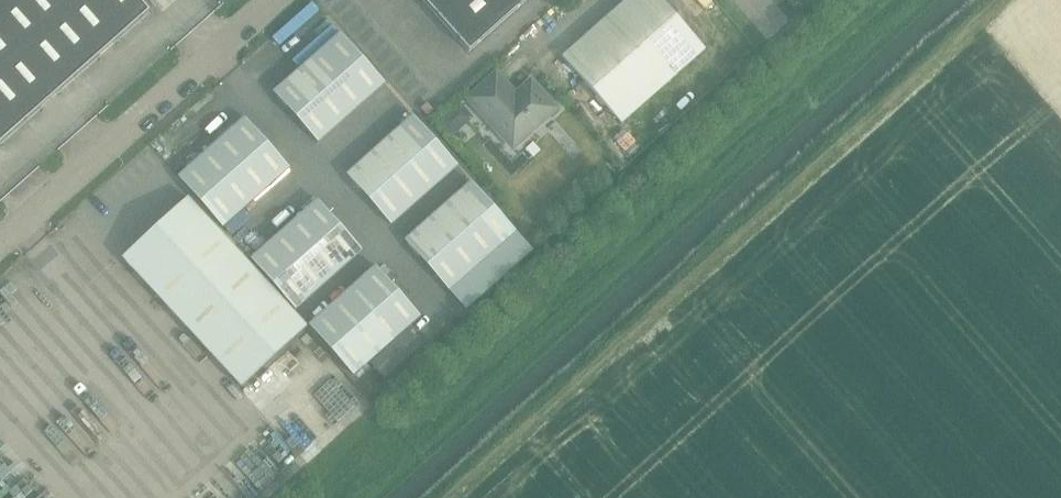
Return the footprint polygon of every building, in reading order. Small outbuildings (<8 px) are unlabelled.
[(149,13),(138,0),(0,0),(0,145),(149,13)] [(469,52),(527,0),(423,0),(469,52)] [(676,16),(661,0),(626,0),(562,57),(622,123),(705,50),(676,16)] [(385,83),(341,33),(274,93),(318,142),(385,83)] [(470,99),(513,146),(554,109),(531,83),(515,97),(496,76),(470,99)] [(414,116),(346,175),(391,225),(458,166),(414,116)] [(245,118),(178,177),(222,227),(289,168),(245,118)] [(533,141),(525,148),(533,157),(541,150),(533,141)] [(472,182),(405,241),(449,291),(516,232),(472,182)] [(318,200),(250,260),(294,310),(362,250),(318,200)] [(178,206),(122,257),(242,387),(297,335),(178,206)] [(376,266),(308,326),(352,376),(420,316),(376,266)] [(409,328),(370,362),(384,378),(422,344),(409,328)]
